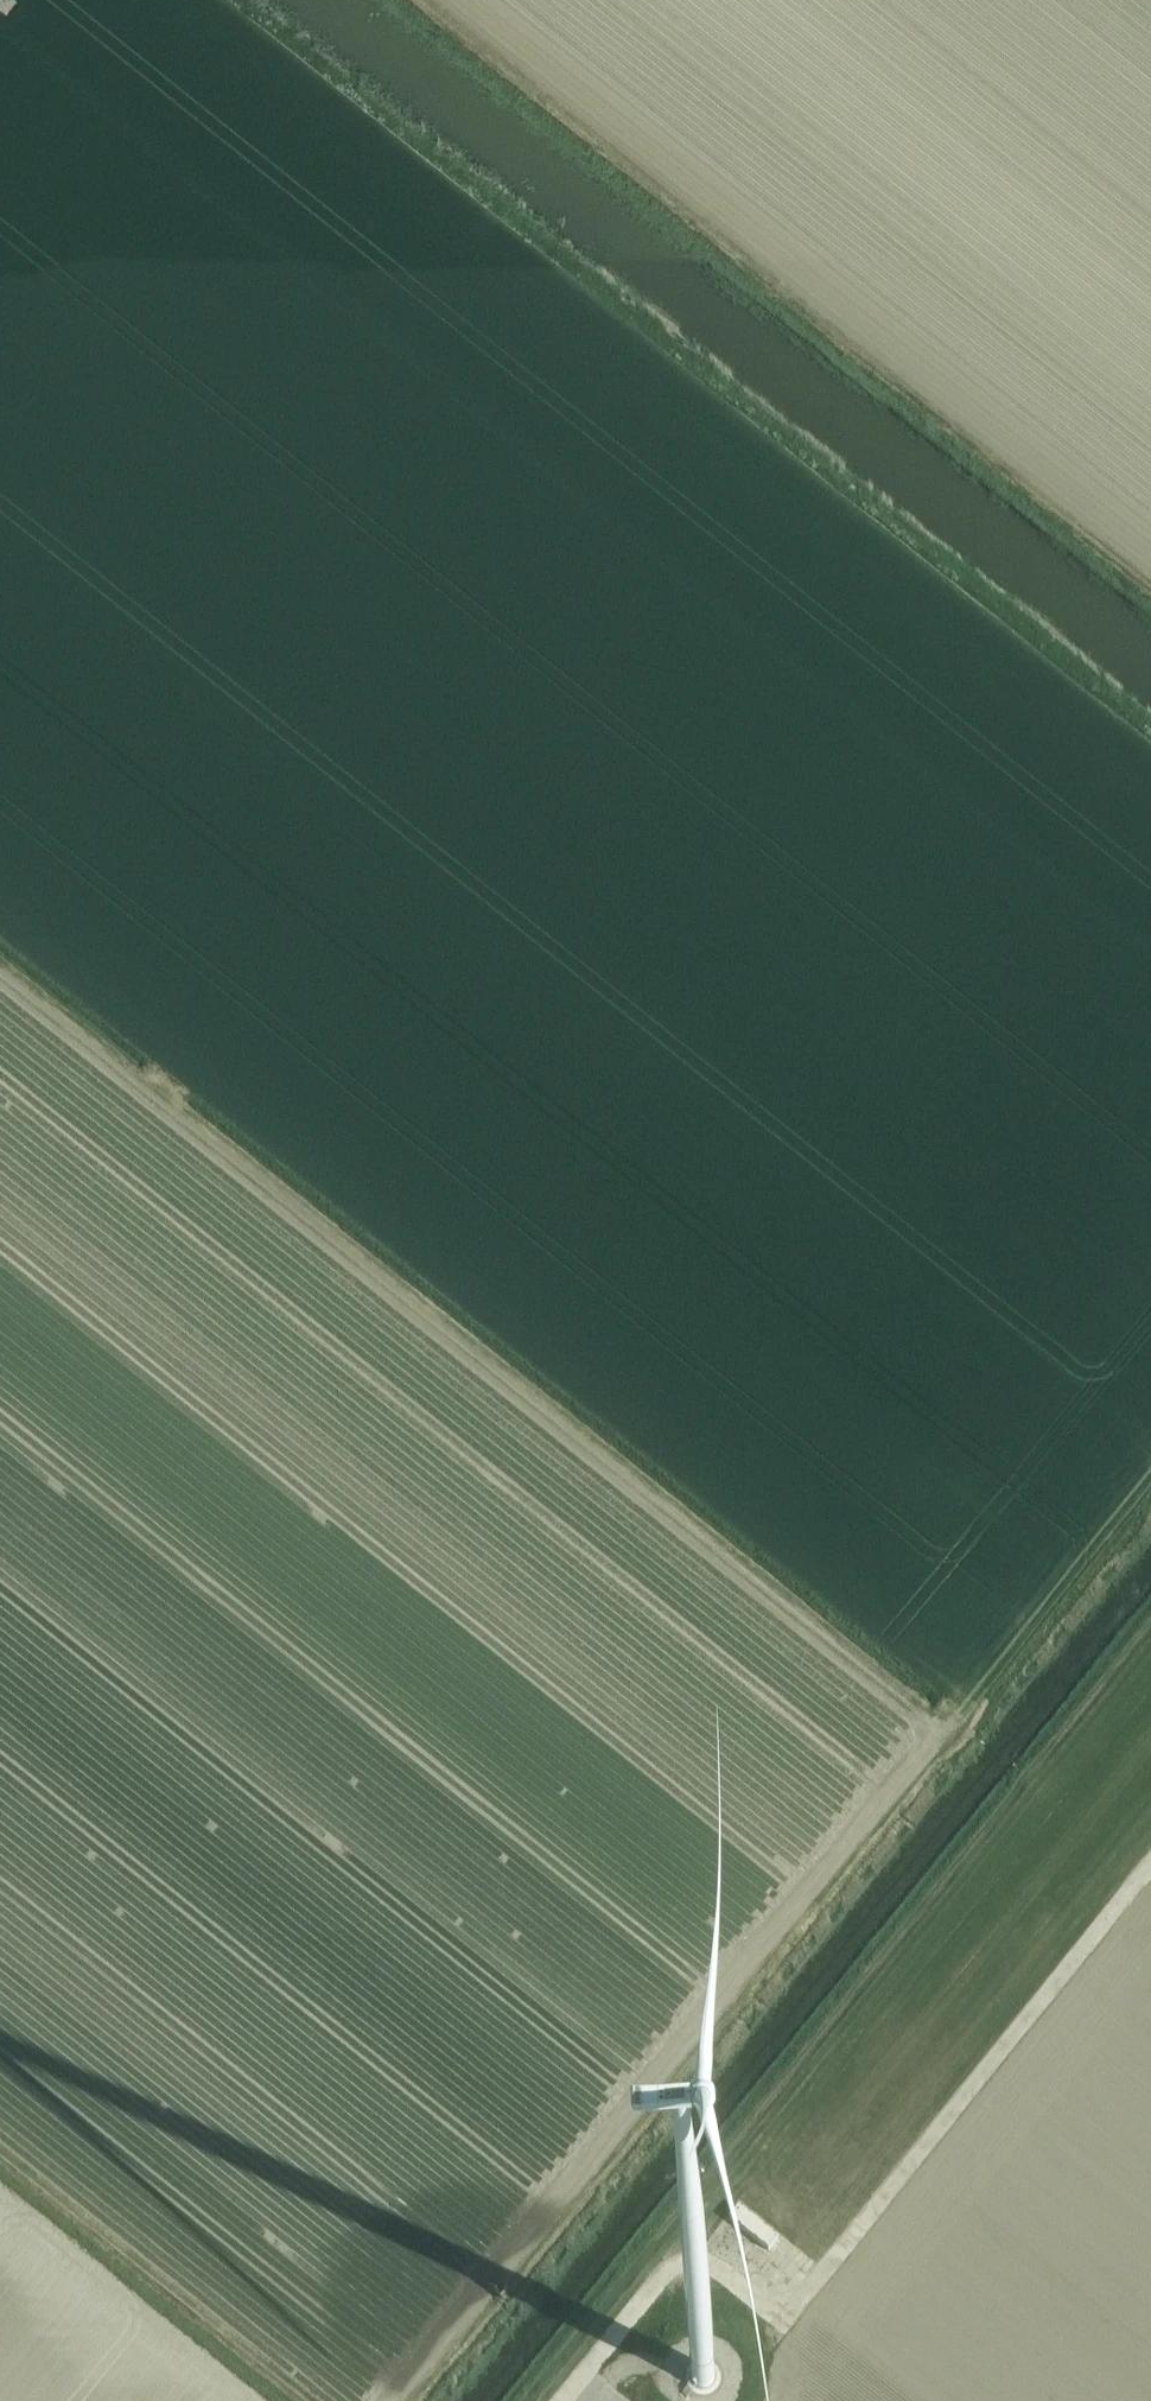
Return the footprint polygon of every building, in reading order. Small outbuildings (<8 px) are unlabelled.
[(691,2374),(691,2376),(691,2378),(692,2380),(692,2382),(694,2384),(695,2385),(697,2386),(699,2387),(701,2388),(703,2388),(705,2388),(707,2387),(709,2386),(711,2385),(712,2384),(713,2382),(714,2380),(715,2378),(715,2376),(715,2374),(714,2372),(713,2370),(712,2368),(711,2367),(709,2365),(707,2365),(705,2364),(703,2364),(701,2364),(699,2365),(697,2365),(695,2367),(694,2368),(693,2370),(692,2372),(691,2374)]
